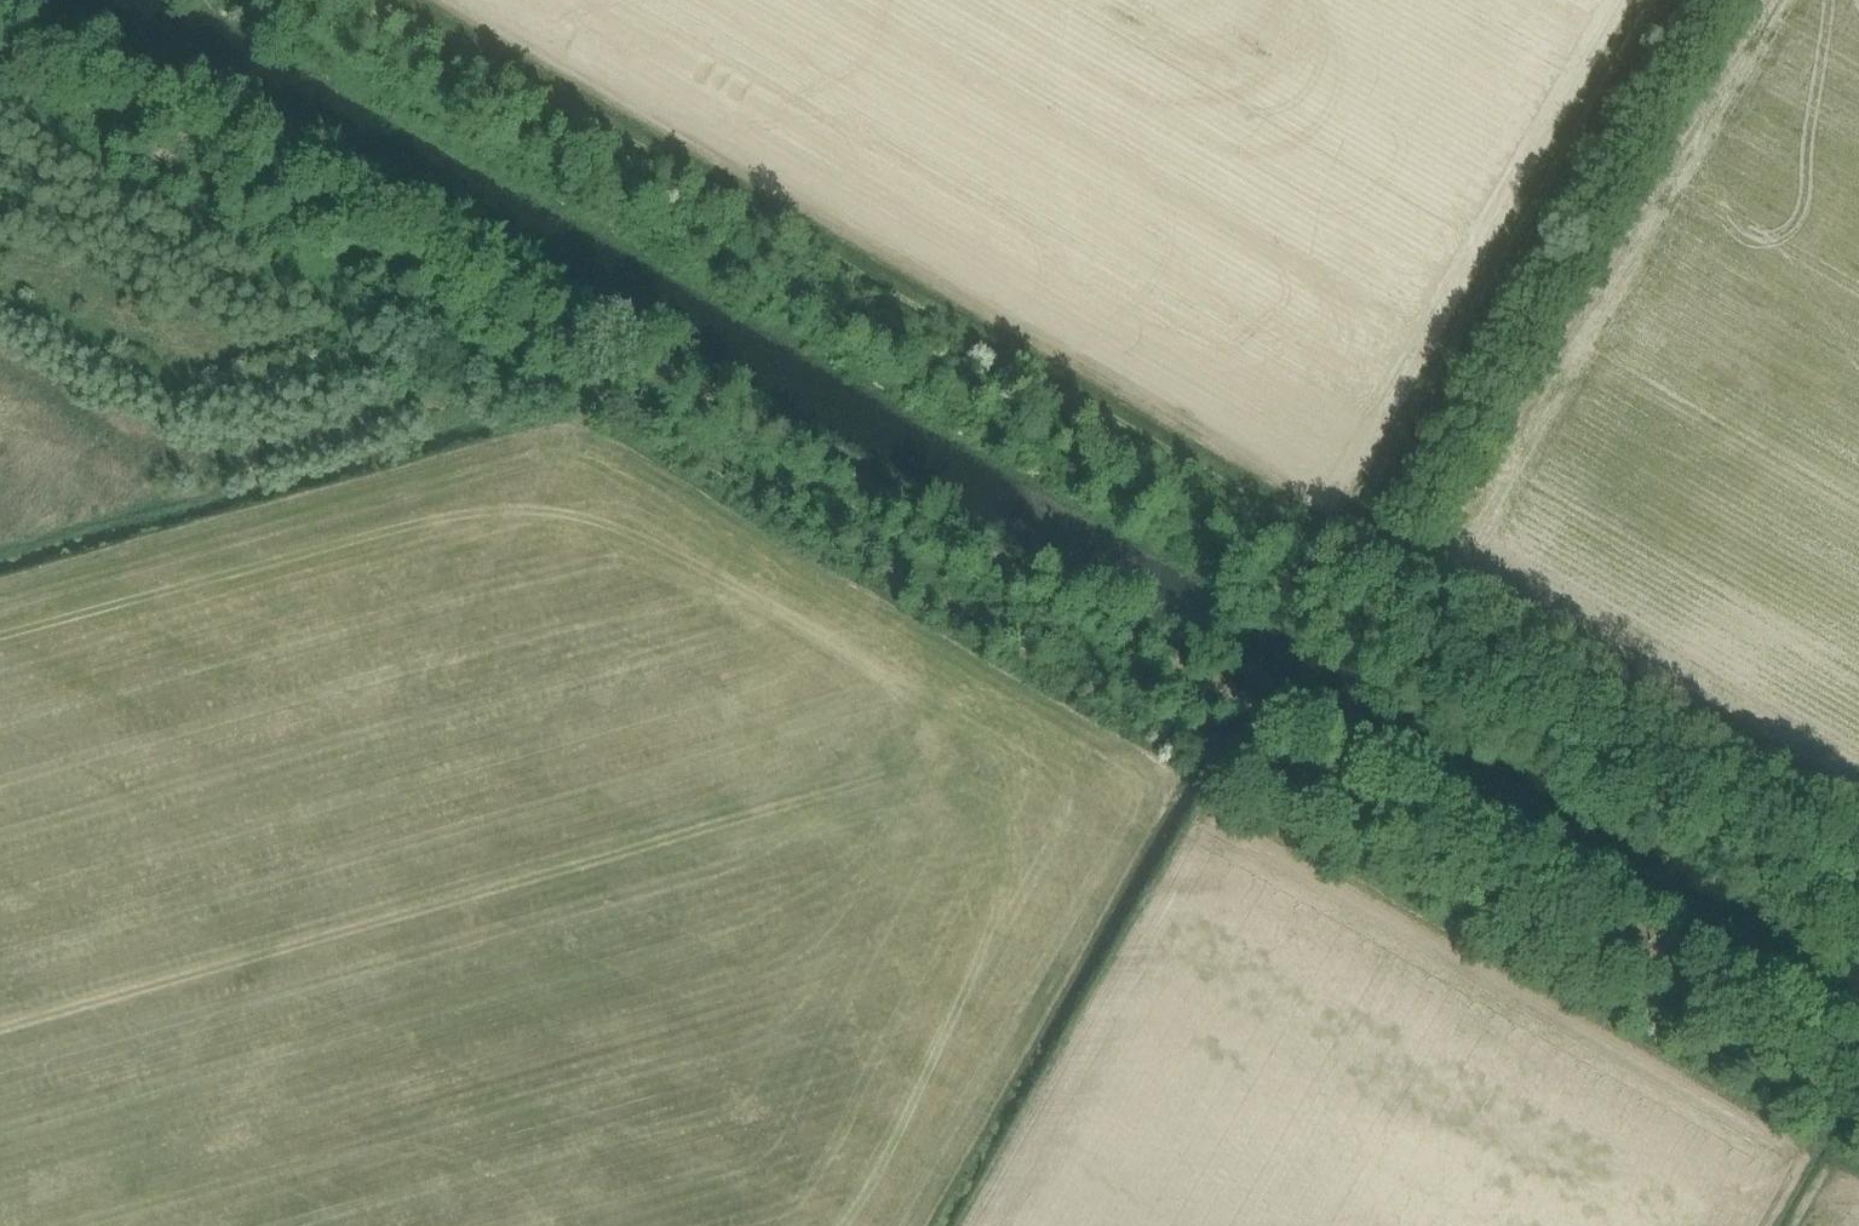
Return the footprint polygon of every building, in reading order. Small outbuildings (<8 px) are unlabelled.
[(907,824),(888,829),(892,844),(911,838),(907,824)]
